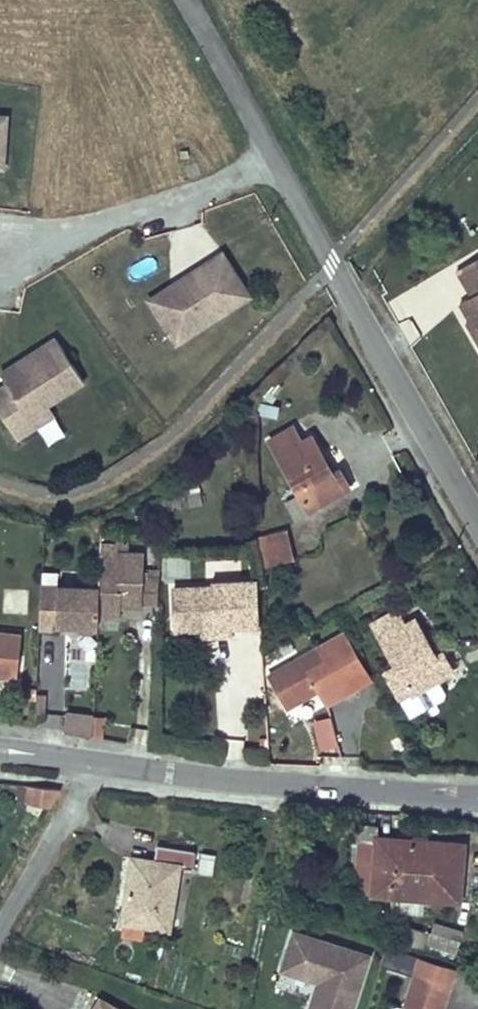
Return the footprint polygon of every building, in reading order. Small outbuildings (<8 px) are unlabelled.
[(242,283),(222,252),(203,264),(207,269),(185,284),(181,279),(149,300),(177,343),(232,306),(225,295),(242,283)] [(456,271),(471,296),(460,303),(470,320),(470,321),(477,317),(477,257),(456,271)] [(207,269),(203,264),(181,279),(185,284),(207,269)] [(250,295),(242,283),(225,295),(232,306),(250,295)] [(470,321),(470,320),(466,322),(477,343),(477,317),(470,321)] [(56,337),(20,361),(26,371),(7,384),(0,389),(0,411),(18,438),(33,429),(29,424),(52,408),(49,403),(84,380),(56,337)] [(26,371),(20,361),(1,373),(7,384),(26,371)] [(56,414),(52,408),(29,424),(33,429),(56,414)] [(333,473),(312,437),(302,442),(293,427),(270,441),(300,494),(286,502),(296,518),(350,487),(340,469),(333,473)] [(200,492),(157,502),(160,514),(203,504),(200,492)] [(259,536),(266,566),(295,559),(287,529),(259,536)] [(144,568),(144,553),(128,553),(128,541),(118,541),(118,545),(101,544),(100,587),(99,616),(121,616),(121,602),(158,603),(160,577),(143,577),(144,568)] [(168,557),(170,577),(186,575),(184,556),(168,557)] [(160,569),(144,568),(143,577),(160,577),(160,569)] [(258,580),(211,583),(211,588),(173,590),(174,610),(173,610),(174,631),(202,630),(213,629),(213,628),(231,628),(260,626),(258,580)] [(100,587),(41,584),(39,629),(57,629),(57,624),(75,625),(82,630),(91,631),(97,626),(99,626),(99,616),(100,587)] [(436,657),(414,620),(404,625),(396,611),(373,624),(395,664),(383,671),(400,700),(412,693),(413,694),(433,682),(453,670),(442,652),(436,657)] [(231,628),(213,628),(213,629),(202,630),(202,638),(232,637),(231,628)] [(0,632),(0,677),(17,678),(22,635),(0,632)] [(371,680),(344,632),(270,674),(288,707),(319,690),(327,705),(371,680)] [(439,692),(433,682),(413,694),(412,693),(400,700),(407,711),(439,692)] [(90,734),(92,712),(65,710),(64,732),(90,734)] [(55,806),(56,787),(19,784),(17,803),(55,806)] [(378,830),(360,828),(355,892),(373,894),(377,839),(378,830)] [(413,842),(377,839),(373,894),(393,895),(392,911),(422,913),(423,898),(459,900),(464,844),(426,841),(427,836),(414,834),(413,842)] [(154,862),(133,859),(125,912),(146,916),(145,925),(146,926),(168,929),(178,867),(192,869),(195,851),(157,846),(154,862)] [(212,876),(215,854),(199,852),(196,874),(212,876)] [(146,916),(125,912),(121,935),(144,939),(146,926),(145,925),(146,916)] [(457,956),(462,927),(431,922),(427,951),(457,956)] [(425,946),(428,929),(409,927),(407,944),(425,946)] [(370,955),(292,931),(279,972),(317,983),(309,1008),(354,1008),(370,955)] [(407,972),(413,954),(388,946),(382,964),(407,972)] [(402,1008),(443,1008),(451,984),(414,972),(402,1008)] [(100,999),(94,1008),(118,1008),(100,999)]
